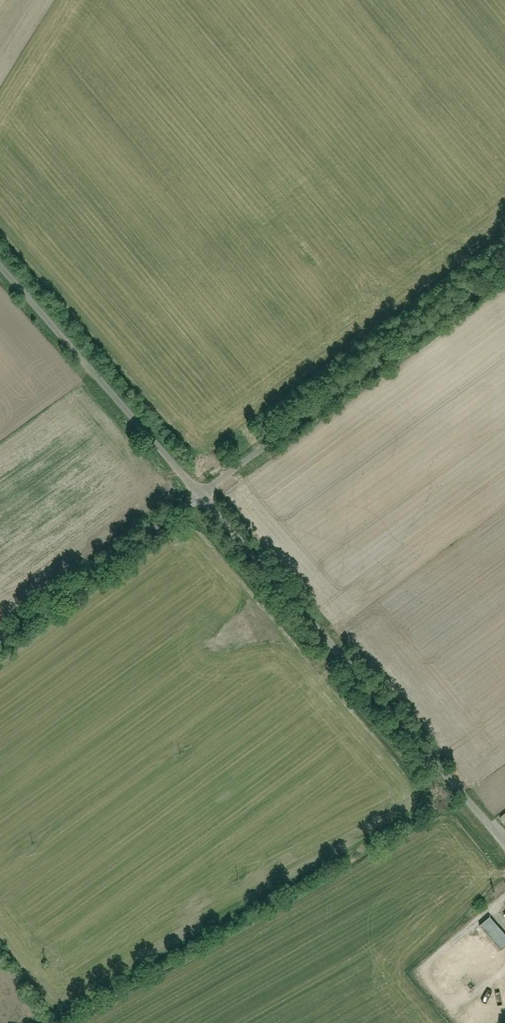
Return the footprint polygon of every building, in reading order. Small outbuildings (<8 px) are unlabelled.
[(481,928),(503,951),(504,949),(504,925),(496,914),(481,928)]
